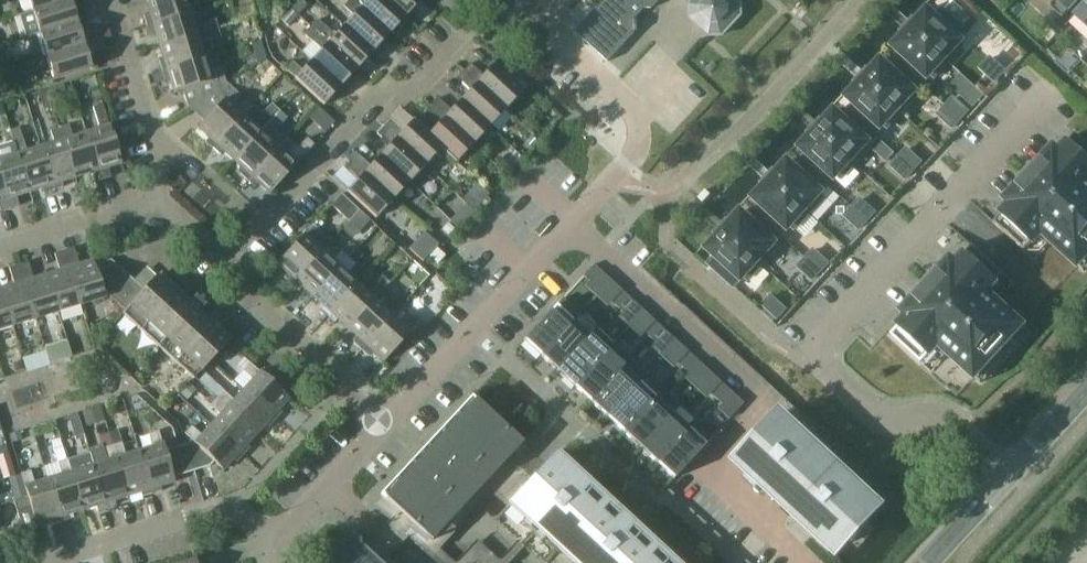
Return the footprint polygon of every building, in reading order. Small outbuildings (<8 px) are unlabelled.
[(41,34),(77,22),(73,7),(90,2),(89,0),(70,0),(34,11),(21,15),(28,38),(41,34)] [(34,11),(70,0),(30,0),(34,11)] [(145,1),(150,14),(144,16),(147,25),(191,12),(187,0),(148,0),(145,1)] [(377,54),(384,47),(380,44),(390,34),(354,0),(349,0),(344,5),(354,14),(345,25),(377,54)] [(390,34),(400,24),(403,27),(410,19),(389,0),(354,0),(390,34)] [(410,19),(416,12),(413,9),(421,0),(389,0),(410,19)] [(576,32),(608,61),(635,32),(635,19),(644,9),(651,8),(659,0),(605,0),(576,32)] [(690,4),(691,17),(710,35),(723,35),(741,15),(740,3),(737,0),(692,0),(693,1),(690,4)] [(1049,5),(1062,17),(1078,0),(1054,0),(1049,5)] [(1074,15),(1086,26),(1086,1),(1074,15)] [(969,32),(943,9),(936,17),(928,9),(912,26),(950,60),(963,47),(958,43),(969,32)] [(191,12),(147,25),(151,35),(156,33),(160,47),(218,28),(215,19),(208,21),(195,25),(191,12)] [(377,54),(345,25),(335,35),(325,26),(317,18),(311,25),(358,68),(367,59),(370,62),(377,54)] [(77,22),(41,34),(48,56),(101,40),(98,30),(81,35),(77,22)] [(312,59),(344,89),(351,82),(347,80),(358,68),(311,25),(304,32),(322,49),(312,59)] [(923,82),(931,74),(935,77),(950,60),(912,26),(894,46),(902,53),(897,59),(923,82)] [(218,28),(160,47),(164,60),(159,61),(162,70),(205,57),(201,43),(213,39),(221,37),(218,28)] [(101,40),(48,56),(55,79),(91,67),(87,54),(104,49),(101,40)] [(205,57),(162,70),(165,80),(170,78),(175,92),(183,90),(188,106),(190,107),(229,83),(226,79),(221,67),(209,71),(205,57)] [(995,81),(1004,71),(990,58),(981,68),(995,81)] [(344,89),(312,59),(303,70),(292,61),(286,68),(296,77),(295,78),(324,104),(334,93),(338,96),(344,89)] [(863,80),(900,115),(916,98),(912,94),(915,91),(913,90),(920,83),(921,84),(923,82),(897,59),(889,67),(881,60),(863,80)] [(512,81),(494,64),(484,75),(471,63),(464,70),(506,108),(528,85),(518,75),(512,81)] [(506,108),(464,70),(457,78),(469,89),(461,99),(490,126),(506,108)] [(953,84),(976,104),(987,92),(963,72),(953,84)] [(874,135),(884,125),(888,128),(900,115),(863,80),(848,96),(856,104),(847,113),(865,129),(866,128),(874,135)] [(229,83),(190,107),(204,121),(198,127),(209,137),(206,141),(213,147),(243,114),(232,104),(242,94),(229,83)] [(431,105),(473,143),(490,126),(461,99),(451,109),(438,98),(431,105)] [(967,111),(953,99),(945,108),(959,121),(967,111)] [(108,126),(105,114),(102,105),(92,108),(99,129),(87,133),(101,180),(110,177),(108,168),(122,163),(110,126),(108,126)] [(243,114),(213,147),(220,154),(223,151),(233,160),(261,130),(279,111),(273,105),(263,116),(252,106),(244,115),(243,114)] [(441,147),(440,147),(456,162),(473,143),(431,105),(424,113),(437,125),(428,134),(428,135),(441,147)] [(938,115),(952,128),(959,121),(945,108),(938,115)] [(816,131),(854,165),(869,149),(865,145),(868,142),(860,135),(865,129),(847,113),(843,118),(834,110),(816,131)] [(247,179),(277,147),(268,138),(286,118),(279,111),(261,130),(233,160),(244,170),(241,173),(247,179)] [(425,165),(440,147),(441,147),(428,135),(428,134),(413,120),(403,131),(390,119),(383,127),(425,165)] [(60,127),(76,178),(88,174),(91,183),(101,180),(87,133),(73,137),(69,125),(60,127)] [(41,147),(54,188),(63,185),(62,182),(76,178),(60,127),(50,130),(54,143),(41,147)] [(380,155),(409,182),(425,165),(383,127),(377,134),(389,145),(380,155)] [(801,163),(827,187),(828,185),(820,178),(826,171),(835,178),(837,175),(841,179),(854,165),(816,131),(801,147),(809,154),(801,163)] [(1086,259),(1086,144),(1076,134),(1059,154),(1054,149),(1007,200),(1012,205),(994,224),(1025,252),(1038,237),(1048,246),(1049,245),(1054,245),(1079,268),(1086,259)] [(14,142),(30,192),(44,187),(45,191),(54,188),(41,147),(27,151),(23,139),(14,142)] [(306,139),(298,148),(289,157),(277,147),(247,179),(255,186),(258,183),(270,194),(297,165),(296,164),(313,146),(306,139)] [(9,210),(20,206),(17,196),(30,192),(14,142),(0,146),(0,179),(9,210)] [(921,162),(907,149),(898,159),(912,172),(921,162)] [(351,161),(392,199),(409,182),(380,155),(371,165),(358,153),(351,161)] [(892,166),(906,178),(912,172),(898,159),(892,166)] [(347,190),(376,217),(392,199),(351,161),(344,168),(357,180),(347,190)] [(769,181),(807,215),(822,199),(818,196),(827,187),(801,163),(796,169),(788,161),(769,181)] [(1,212),(9,210),(0,179),(0,209),(1,212)] [(773,228),(780,221),(788,228),(791,225),(795,229),(807,215),(769,181),(754,197),(762,205),(754,214),(780,237),(781,236),(773,228)] [(476,211),(491,195),(481,185),(466,201),(476,211)] [(332,206),(349,221),(359,211),(341,195),(332,206)] [(874,212),(860,200),(851,209),(865,222),(874,212)] [(845,216),(859,229),(865,222),(851,209),(845,216)] [(723,232),(760,266),(776,249),(772,246),(780,237),(754,214),(749,219),(741,212),(723,232)] [(304,233),(277,263),(287,273),(285,276),(292,283),(322,251),(311,241),(320,231),(313,225),(305,234),(304,233)] [(707,248),(716,256),(708,263),(734,287),(744,276),(748,280),(760,266),(723,232),(707,248)] [(423,262),(438,246),(424,233),(409,249),(423,262)] [(312,296),(354,251),(347,245),(333,261),(322,251),(292,283),(299,289),(301,286),(312,296)] [(909,316),(891,336),(922,363),(935,349),(945,358),(946,357),(951,357),(976,380),(1025,327),(1000,304),(1000,299),(1001,298),(991,288),(1004,274),(973,246),(956,266),(951,261),(904,312),(909,316)] [(94,265),(93,261),(79,265),(74,248),(64,251),(81,305),(104,298),(103,294),(94,265)] [(438,263),(443,257),(444,255),(436,248),(430,256),(438,263)] [(828,263),(814,250),(805,260),(819,273),(828,263)] [(46,275),(58,313),(81,305),(64,251),(54,254),(59,270),(46,275)] [(327,315),(357,283),(347,274),(362,258),(354,251),(312,296),(322,306),(320,308),(327,315)] [(94,265),(103,294),(107,292),(108,286),(123,270),(112,259),(94,265)] [(799,267),(813,279),(819,273),(805,260),(799,267)] [(58,313),(46,275),(33,279),(28,262),(18,265),(35,320),(58,313)] [(601,271),(594,264),(584,276),(591,282),(601,271)] [(1,289),(12,327),(35,320),(18,265),(9,268),(14,285),(1,289)] [(108,286),(107,292),(115,300),(134,280),(123,270),(108,286)] [(157,276),(144,290),(126,310),(123,312),(158,345),(205,294),(200,290),(187,304),(157,276)] [(134,280),(115,300),(126,310),(144,290),(134,280)] [(357,283),(327,315),(334,322),(337,319),(347,329),(383,291),(376,284),(367,293),(357,283)] [(1,289),(0,289),(0,330),(12,327),(1,289)] [(627,295),(621,290),(611,301),(617,307),(627,295)] [(383,291),(347,329),(358,338),(355,341),(362,347),(392,315),(381,306),(390,297),(383,291)] [(205,294),(158,345),(193,378),(227,341),(197,313),(210,299),(205,294)] [(617,307),(624,313),(634,301),(627,295),(617,307)] [(777,318),(785,309),(771,297),(763,305),(777,318)] [(581,314),(563,298),(523,341),(524,342),(525,341),(541,355),(573,322),(581,314)] [(409,332),(418,323),(411,316),(402,325),(392,315),(362,347),(369,354),(372,351),(383,361),(410,332),(409,332)] [(644,332),(650,337),(661,326),(654,320),(644,332)] [(541,355),(558,371),(589,336),(573,322),(541,355)] [(661,326),(650,337),(657,343),(667,332),(661,326)] [(558,371),(574,386),(613,344),(596,328),(589,336),(558,371)] [(574,386),(591,401),(630,359),(613,344),(574,386)] [(24,371),(48,364),(43,350),(20,357),(24,371)] [(683,368),(694,356),(687,351),(677,362),(683,368)] [(694,356),(683,368),(690,374),(700,363),(694,356)] [(591,401),(607,416),(646,374),(630,359),(591,401)] [(258,372),(249,364),(243,370),(253,379),(243,389),(276,420),(283,412),(279,408),(289,398),(260,371),(258,372)] [(197,381),(214,396),(221,389),(204,373),(197,381)] [(607,416),(624,432),(663,390),(646,374),(607,416)] [(716,398),(727,387),(720,381),(710,393),(716,398)] [(727,387),(716,398),(723,404),(733,393),(727,387)] [(276,420),(243,389),(234,400),(225,391),(218,398),(257,434),(266,424),(270,427),(276,420)] [(624,432),(640,447),(673,413),(680,406),(663,390),(624,432)] [(257,434),(218,398),(211,405),(220,414),(211,424),(244,454),(250,447),(247,444),(257,434)] [(383,496),(374,505),(423,550),(448,524),(442,518),(452,507),(458,512),(466,504),(460,499),(482,475),(488,480),(496,472),(490,466),(512,442),(518,448),(523,443),(476,400),(401,481),(397,478),(381,495),(383,496)] [(102,402),(84,407),(90,427),(108,422),(102,402)] [(640,447),(657,462),(688,428),(673,413),(640,447)] [(748,447),(735,462),(736,463),(783,506),(784,505),(793,514),(793,515),(831,551),(846,536),(843,533),(860,514),(864,517),(878,501),(838,464),(828,475),(819,467),(820,466),(801,448),(809,440),(799,431),(796,434),(777,416),(748,447)] [(696,420),(688,428),(657,462),(673,477),(673,478),(674,479),(713,436),(696,420)] [(185,434),(192,439),(191,440),(214,461),(223,470),(234,459),(237,462),(244,454),(211,424),(201,435),(192,427),(185,434)] [(174,482),(173,477),(165,451),(162,444),(158,431),(149,434),(153,447),(139,451),(153,493),(161,490),(160,486),(174,482)] [(214,461),(191,440),(188,444),(186,444),(194,471),(209,466),(214,461)] [(153,493),(139,451),(126,456),(122,443),(113,446),(129,496),(142,491),(143,496),(153,493)] [(129,496),(113,446),(103,449),(107,461),(94,466),(107,507),(116,504),(115,500),(129,496)] [(178,447),(165,451),(173,477),(186,473),(178,447)] [(577,493),(584,485),(574,476),(572,479),(552,460),(547,466),(530,450),(498,485),(583,562),(652,562),(577,493)] [(107,507),(94,466),(80,470),(76,457),(67,460),(83,509),(96,505),(98,510),(107,507)] [(27,459),(19,462),(22,472),(30,470),(27,459)] [(67,460),(58,463),(62,476),(49,480),(62,521),(71,518),(69,514),(83,509),(67,460)] [(24,487),(36,525),(51,520),(52,524),(62,521),(49,480),(35,484),(30,471),(21,473),(25,487),(24,487)] [(354,539),(333,562),(380,562),(354,539)]
